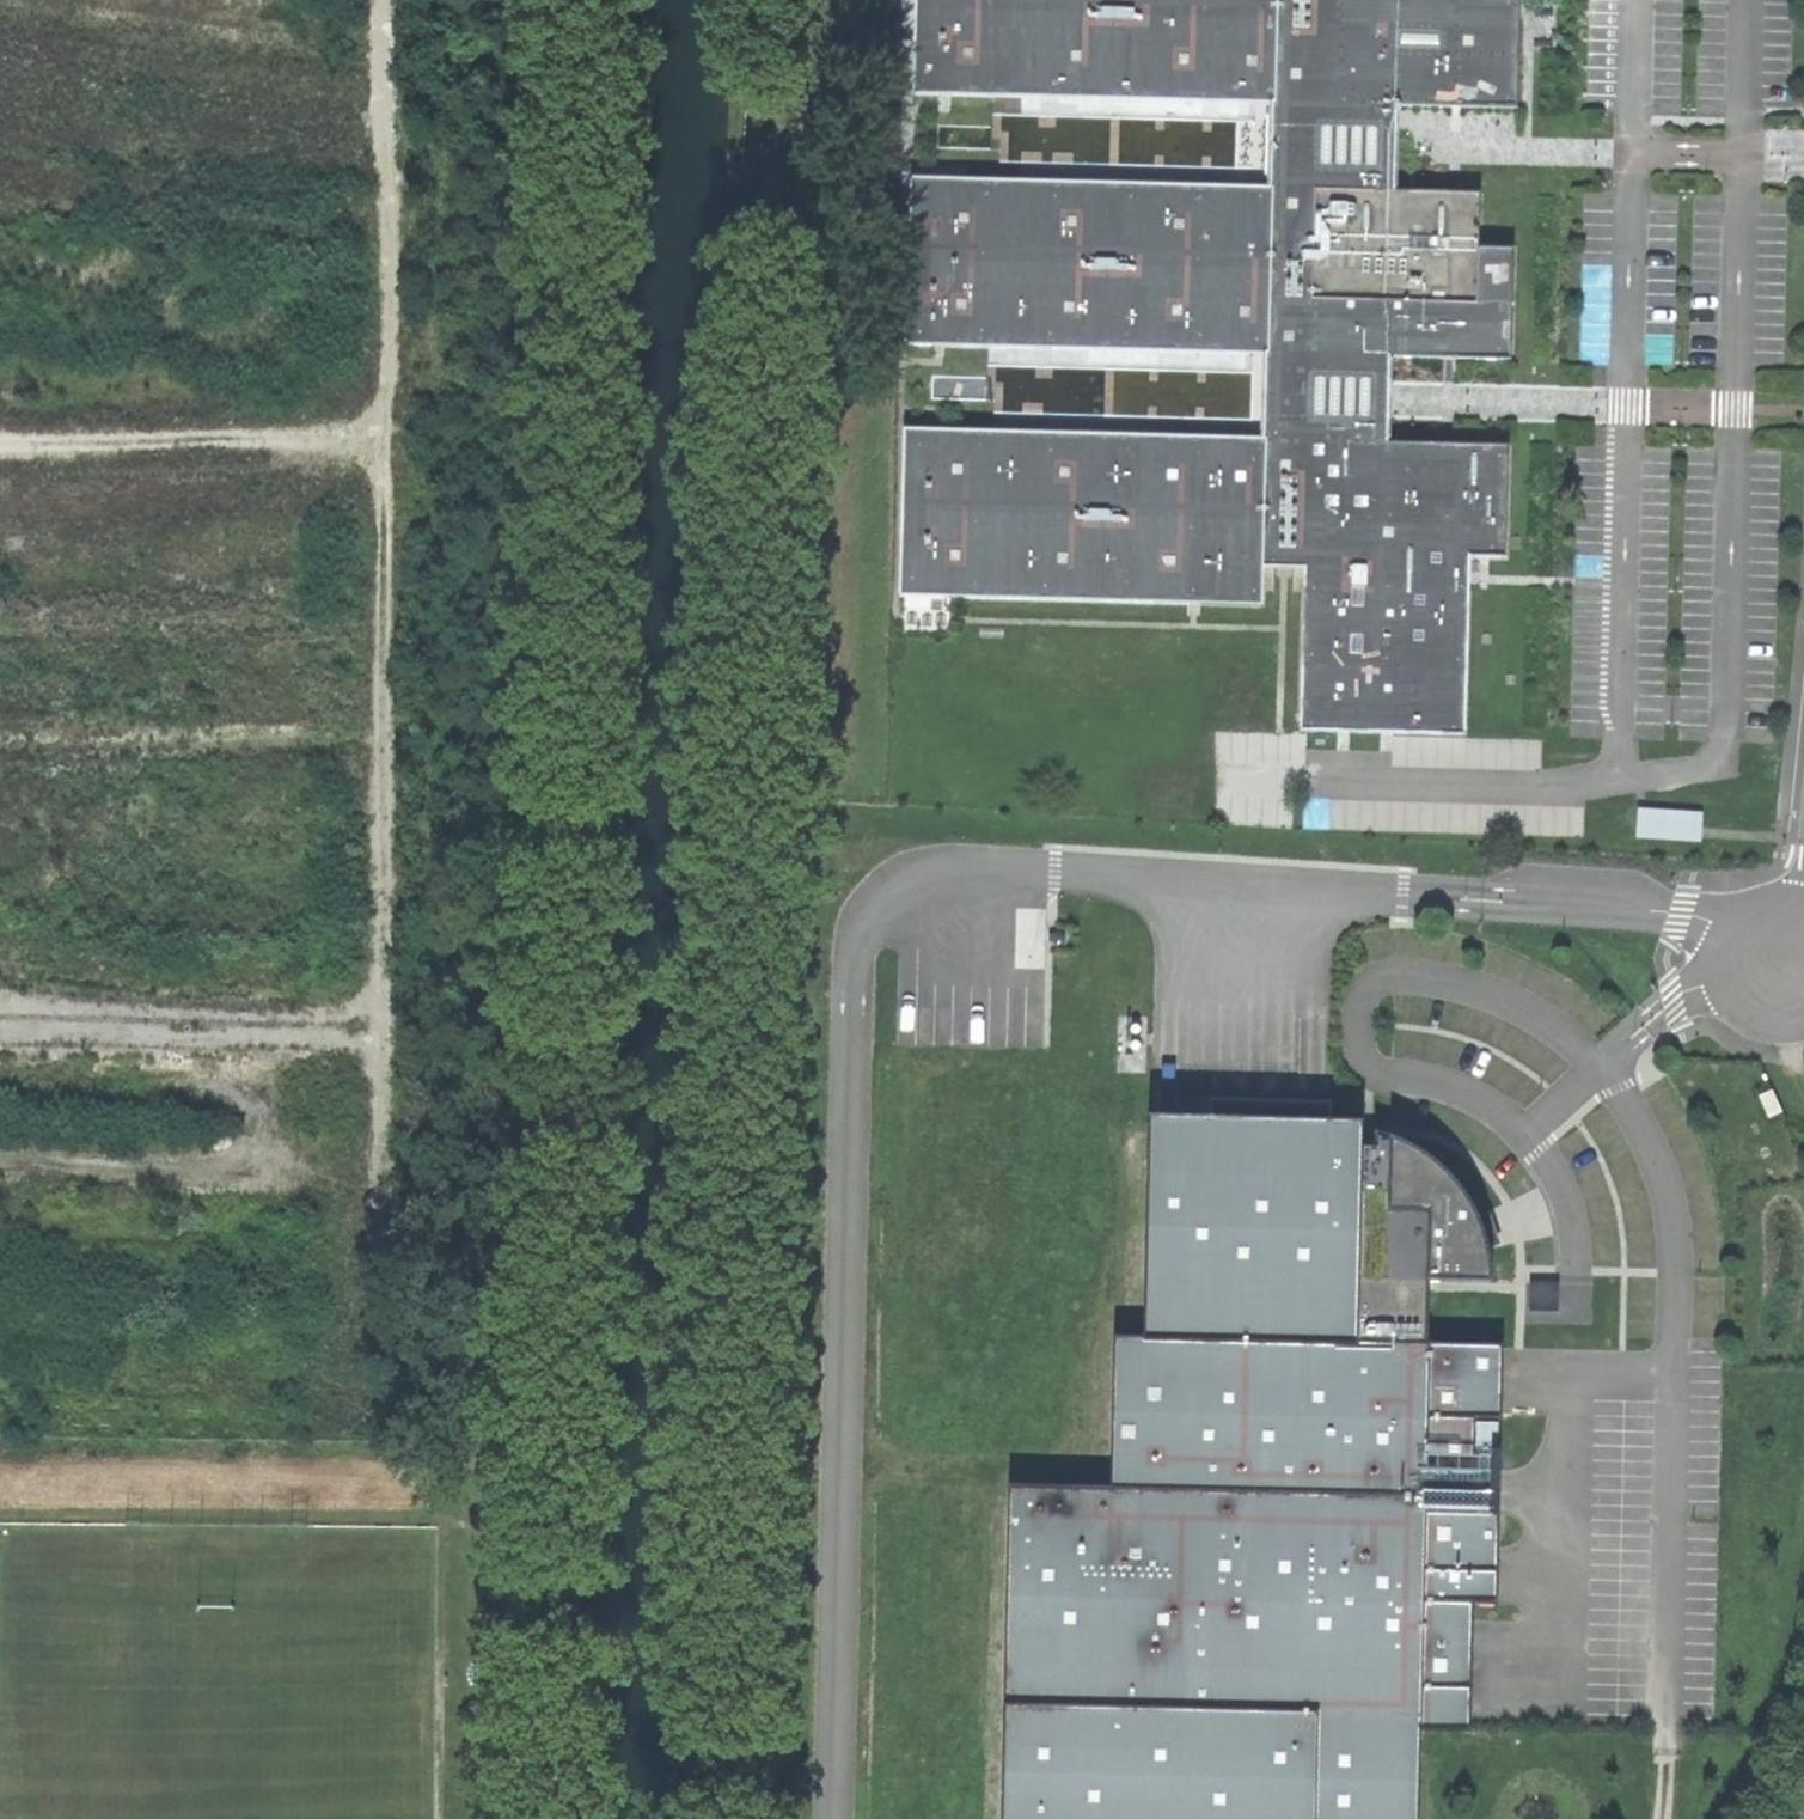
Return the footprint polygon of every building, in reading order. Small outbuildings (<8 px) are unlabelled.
[(1464,736),(1469,556),(1505,557),(1508,445),(1388,442),(1390,411),(1397,405),(1397,397),(1396,392),(1389,388),(1390,357),(1511,359),(1514,249),(1479,248),(1480,193),(1394,190),(1397,106),(1517,110),(1520,0),(916,0),(914,94),(1272,103),(1270,187),(911,178),(906,344),(1265,352),(1264,437),(904,428),(900,595),(1262,604),(1263,567),(1286,568),(1303,568),(1300,731),(1464,736)] [(1706,809),(1641,805),(1639,836),(1704,840),(1705,832),(1706,809)] [(1145,1117),(1141,1340),(1110,1339),(1107,1490),(1420,1496),(1423,1346),(1425,1276),(1485,1277),(1479,1236),(1456,1199),(1432,1164),(1387,1133),(1386,1146),(1348,1145),(1348,1122),(1262,1120),(1145,1117)] [(1416,1728),(1465,1729),(1467,1601),(1493,1601),(1499,1347),(1423,1346),(1420,1496),(1107,1490),(1006,1488),(999,1818),(1414,1818),(1416,1728)]
